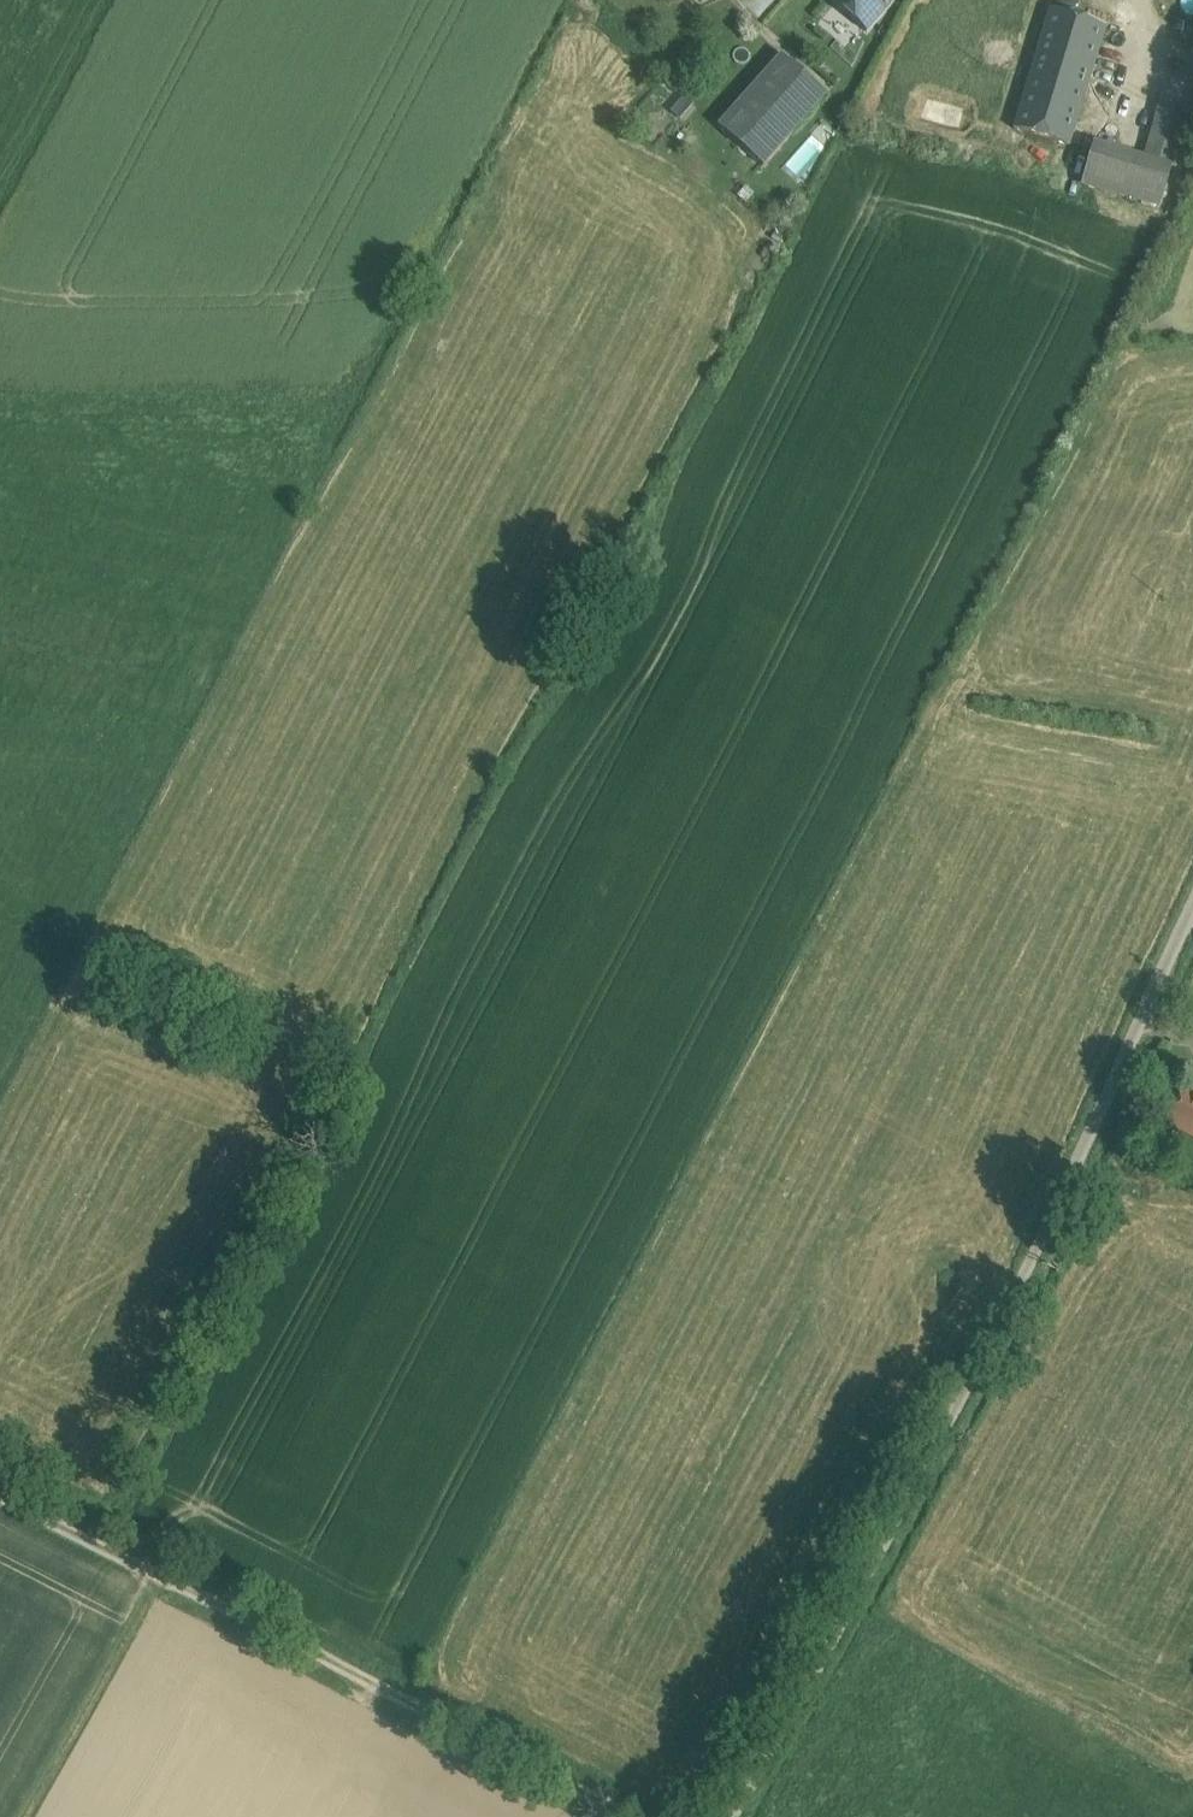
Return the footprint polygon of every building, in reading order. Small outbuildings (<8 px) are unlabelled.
[(831,2),(867,34),(897,0),(832,0),(831,2)] [(1106,26),(1051,9),(1036,56),(1092,73),(1106,26)] [(783,55),(718,127),(763,167),(828,95),(783,55)] [(1092,73),(1036,56),(1014,129),(1069,146),(1092,73)] [(1186,116),(1161,108),(1153,134),(1178,142),(1186,116)] [(1178,142),(1153,134),(1145,162),(1170,169),(1178,142)] [(1145,162),(1094,147),(1083,184),(1159,206),(1170,169),(1145,162)] [(1188,1087),(1168,1122),(1192,1136),(1192,1090),(1188,1087)]
